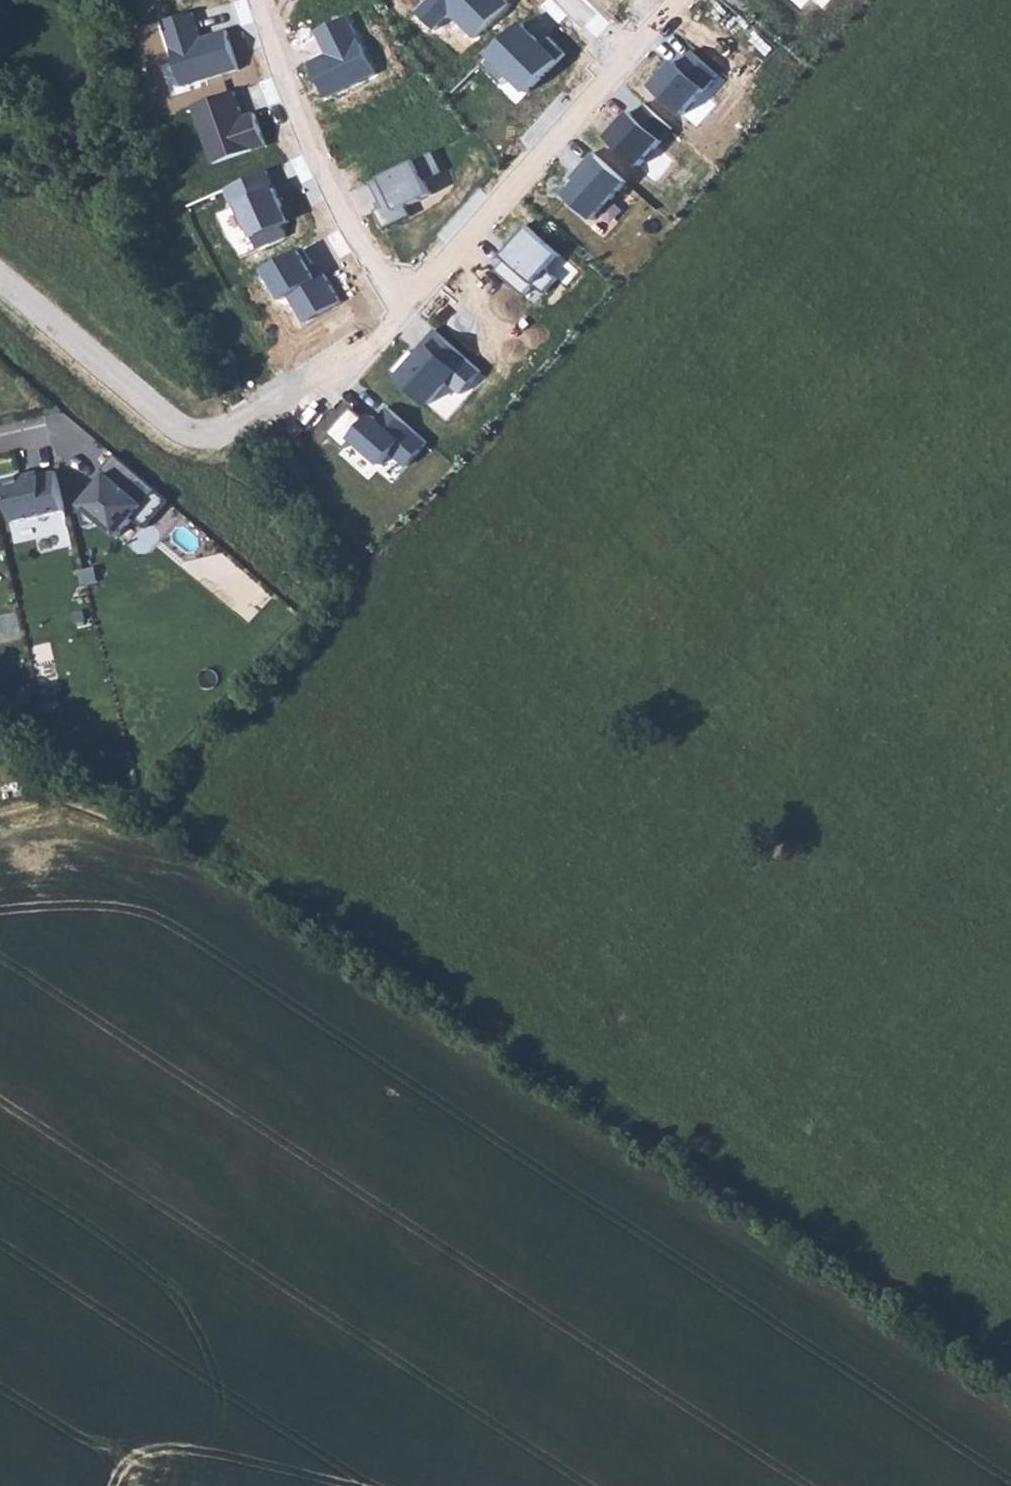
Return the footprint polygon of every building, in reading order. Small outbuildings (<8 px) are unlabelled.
[(176,500),(122,454),(109,469),(118,476),(111,484),(107,481),(88,504),(93,526),(110,523),(125,536),(141,517),(152,527),(176,500)] [(17,521),(69,509),(60,470),(29,477),(29,474),(7,478),(17,521)] [(102,585),(86,588),(89,601),(104,598),(102,585)]
